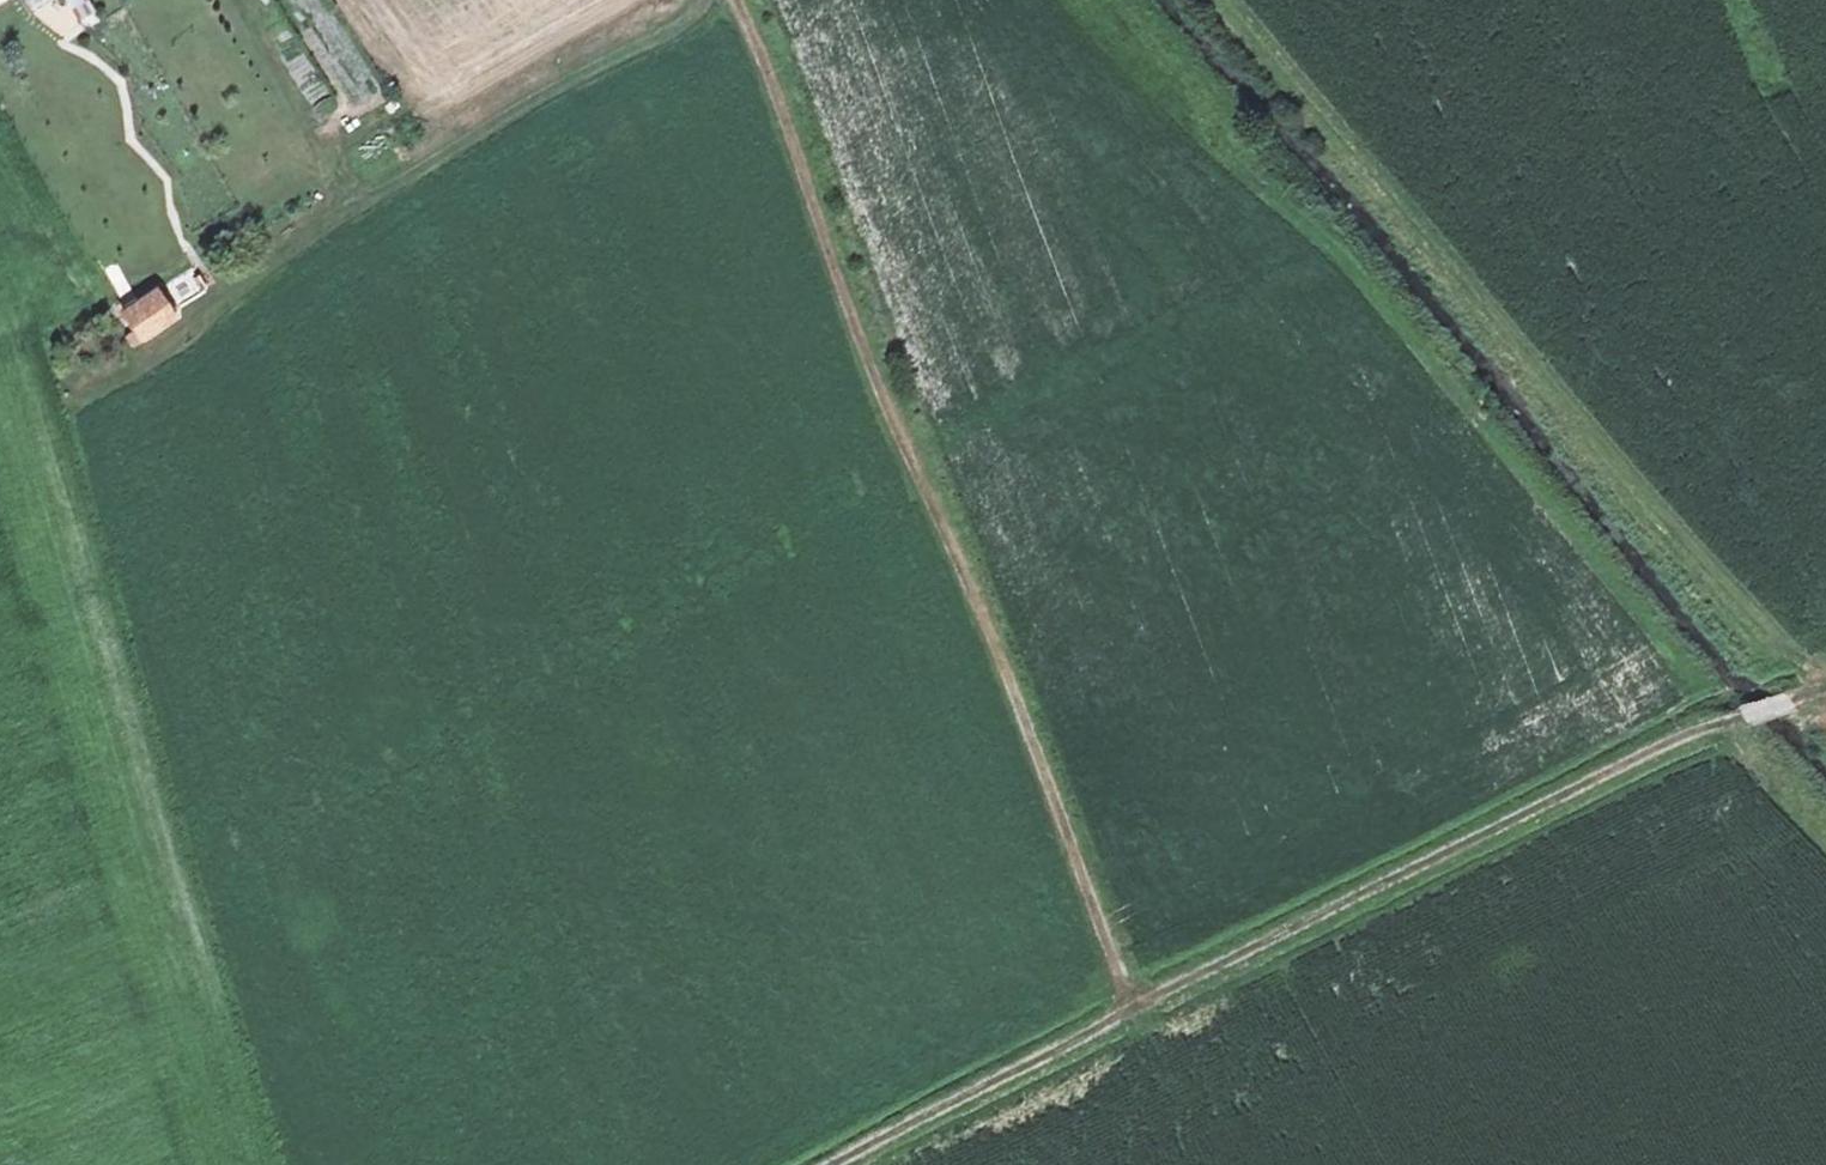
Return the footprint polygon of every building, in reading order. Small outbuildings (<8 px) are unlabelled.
[(172,310),(156,282),(120,303),(135,331),(172,310)]
